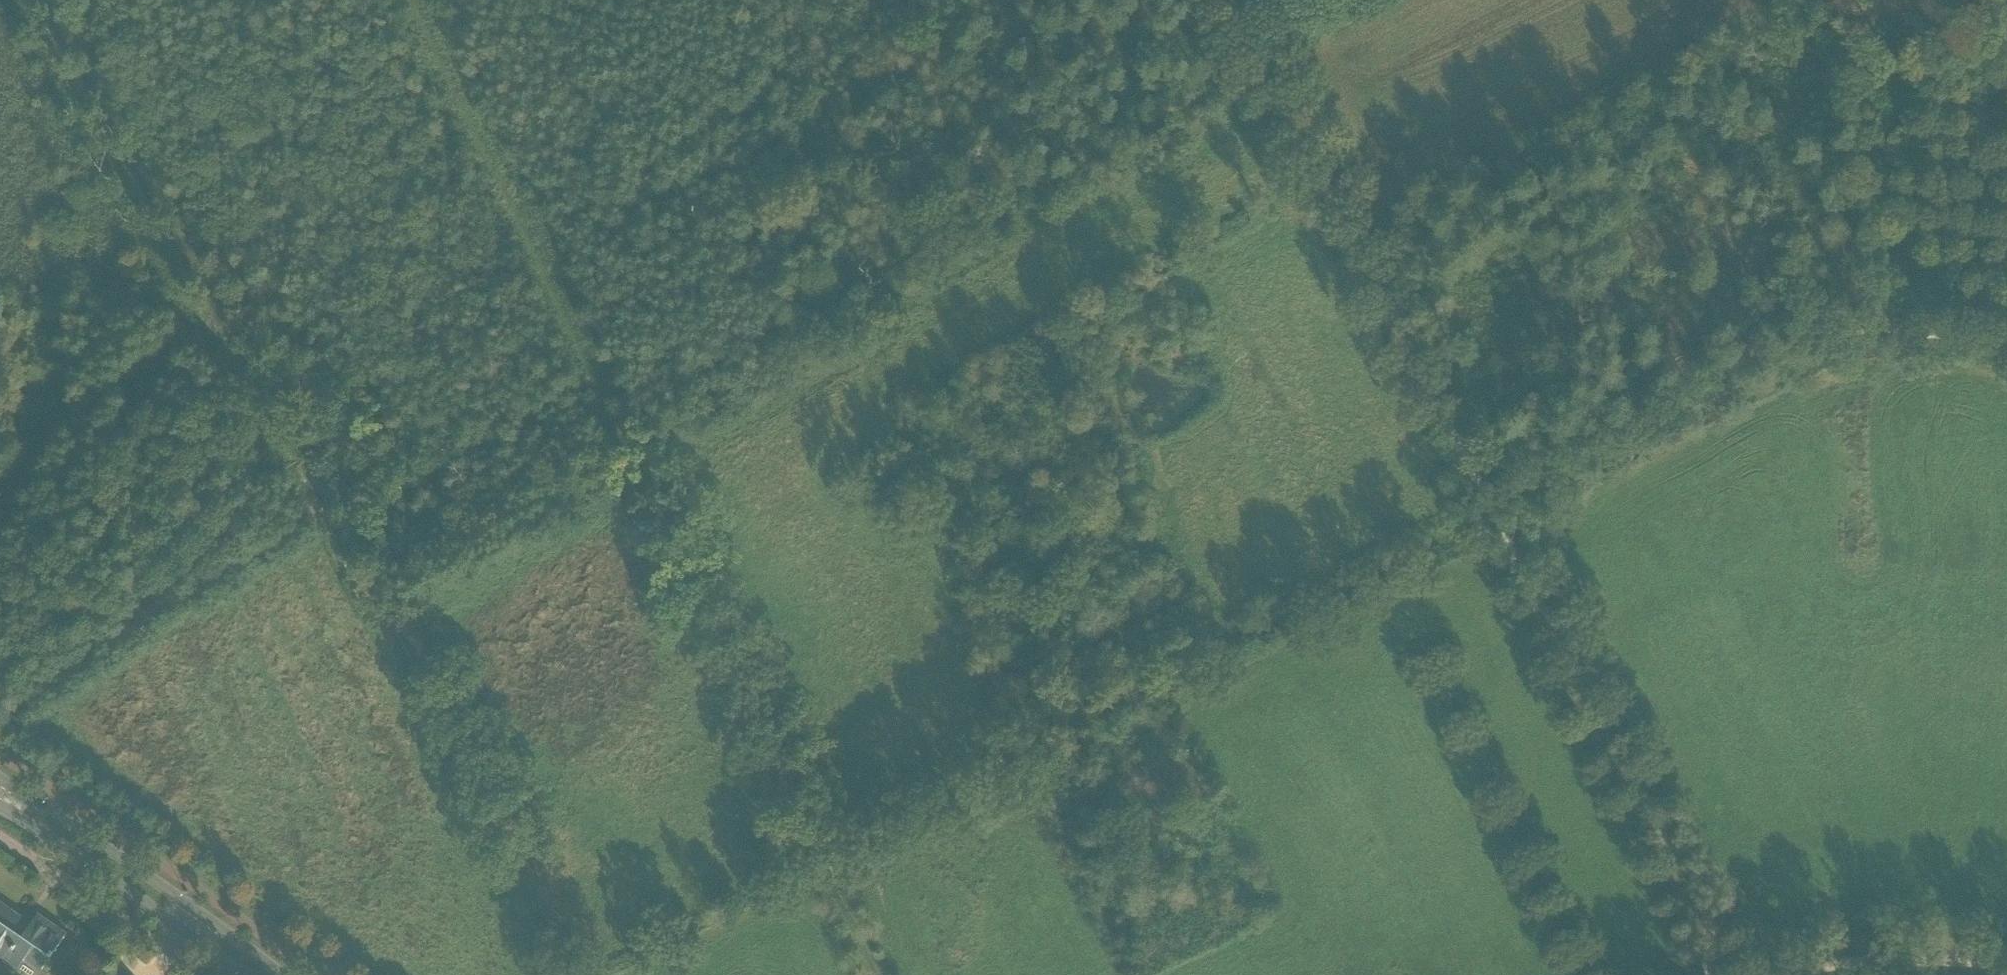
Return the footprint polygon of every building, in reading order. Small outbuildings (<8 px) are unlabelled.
[(17,972),(24,962),(41,973),(66,936),(37,916),(29,928),(20,922),(21,920),(0,906),(0,960),(17,972)]
